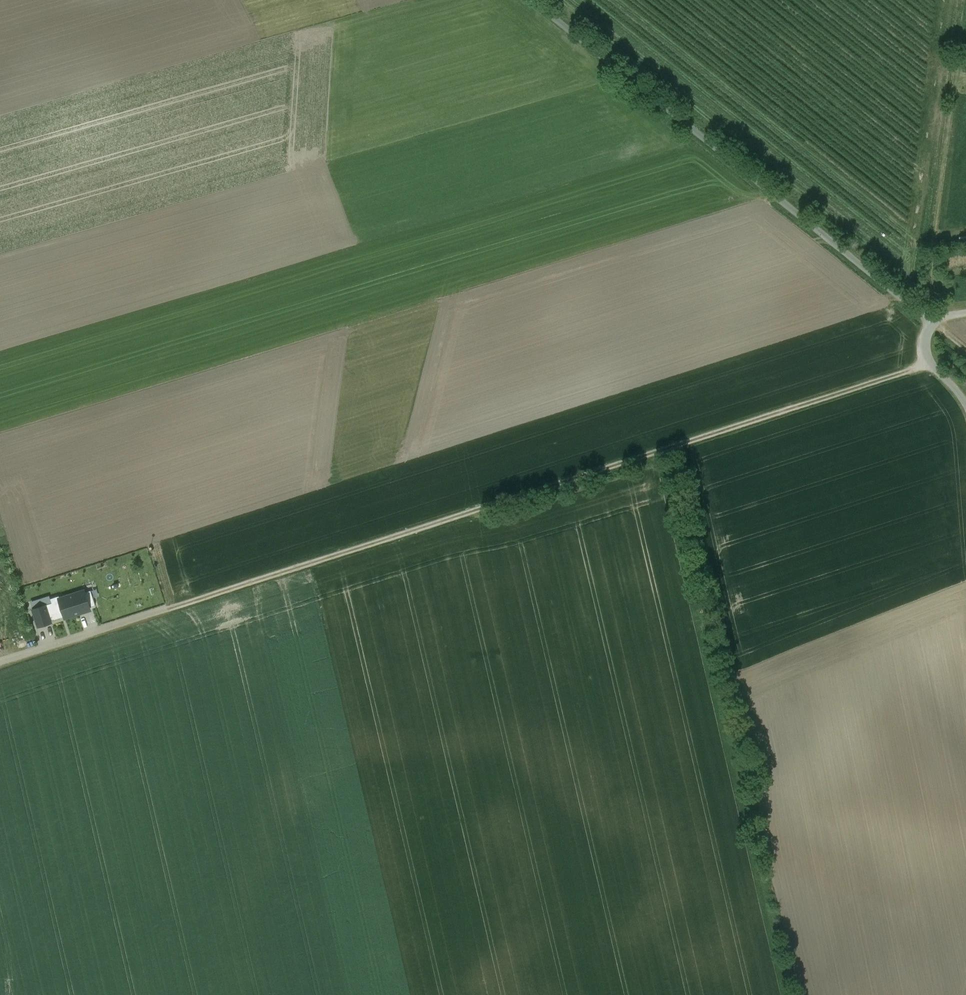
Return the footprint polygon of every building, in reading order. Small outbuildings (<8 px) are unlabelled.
[(91,590),(85,592),(89,608),(96,606),(91,590)] [(60,599),(59,599),(65,616),(65,618),(90,610),(89,608),(85,592),(84,591),(60,599)] [(59,599),(60,599),(59,596),(51,599),(52,603),(46,605),(51,621),(65,616),(59,599)] [(51,621),(46,605),(33,609),(38,626),(51,622),(51,621)]
